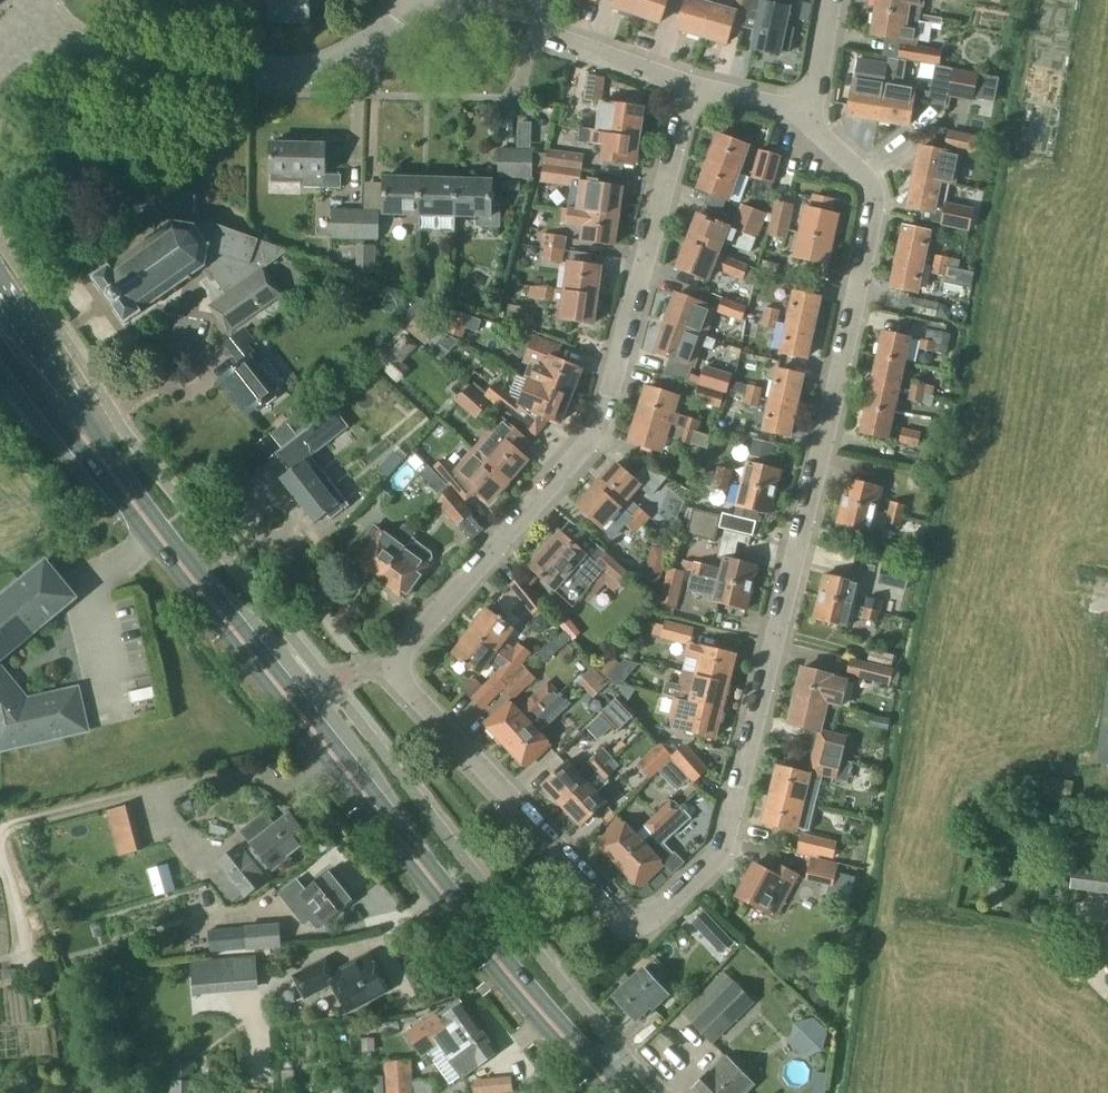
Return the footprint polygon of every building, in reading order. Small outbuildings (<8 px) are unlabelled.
[(271,24),(311,25),(311,0),(272,0),(271,24)] [(615,6),(620,9),(618,15),(628,19),(630,11),(637,15),(642,0),(617,0),(615,6)] [(637,15),(660,22),(668,0),(642,0),(637,15)] [(692,0),(688,0),(680,29),(703,36),(712,6),(692,0)] [(712,6),(703,36),(727,43),(732,28),(741,31),(743,25),(750,0),(739,0),(735,12),(712,6)] [(783,14),(785,0),(750,0),(743,25),(750,27),(754,15),(761,16),(754,49),(780,54),(780,50),(789,52),(794,29),(785,27),(788,15),(783,14)] [(877,11),(922,19),(921,22),(937,24),(939,17),(922,14),(924,0),(879,0),(877,11)] [(803,3),(800,21),(809,23),(812,5),(803,3)] [(922,19),(877,11),(873,36),(904,41),(904,40),(918,43),(921,22),(922,19)] [(941,53),(904,46),(902,59),(906,60),(938,66),(941,53)] [(902,59),(890,57),(889,65),(885,91),(884,95),(880,120),(910,125),(916,89),(902,87),(906,60),(902,59)] [(855,86),(885,91),(889,65),(859,60),(855,86)] [(947,106),(948,97),(953,70),(935,67),(928,103),(947,106)] [(980,75),(956,70),(955,70),(953,81),(955,81),(952,97),(975,101),(980,75)] [(605,78),(591,76),(589,90),(585,90),(584,97),(587,97),(587,101),(602,103),(605,78)] [(880,120),(884,95),(854,90),(850,115),(880,120)] [(609,132),(640,136),(644,109),(613,105),(609,132)] [(596,141),(607,143),(605,161),(636,165),(640,136),(609,132),(597,131),(583,129),(581,139),(596,141)] [(922,147),(916,177),(940,183),(947,184),(953,186),(961,149),(978,153),(981,138),(950,132),(947,152),(922,147)] [(710,162),(739,173),(748,147),(719,136),(710,162)] [(272,175),(272,183),(302,183),(302,188),(342,189),(342,176),(325,176),(326,146),(273,144),(272,175)] [(517,150),(501,150),(500,178),(516,178),(517,150)] [(517,150),(516,178),(532,179),(533,151),(517,150)] [(549,151),(548,153),(545,165),(559,167),(583,171),(585,156),(561,153),(549,151)] [(777,171),(780,163),(781,156),(760,151),(753,179),(774,184),(777,171)] [(739,173),(710,162),(700,189),(729,199),(739,173)] [(559,167),(557,183),(581,186),(583,171),(559,167)] [(916,177),(910,207),(933,212),(931,221),(970,229),(974,210),(943,204),(947,184),(940,183),(916,177)] [(386,179),(385,216),(421,216),(422,179),(386,179)] [(456,217),(457,180),(422,179),(421,216),(456,217)] [(476,218),(475,227),(477,227),(477,226),(499,227),(500,205),(501,205),(501,203),(492,203),(493,181),(457,180),(456,217),(476,218)] [(520,181),(503,181),(503,191),(521,191),(520,181)] [(577,210),(580,211),(618,216),(622,189),(581,184),(577,210)] [(801,233),(833,240),(838,216),(832,214),(835,201),(815,196),(812,209),(807,208),(801,233)] [(771,227),(788,230),(794,205),(777,201),(771,227)] [(740,217),(762,226),(766,214),(744,205),(740,217)] [(614,245),(618,216),(580,211),(577,210),(563,208),(561,223),(586,227),(584,241),(614,245)] [(333,238),(364,239),(365,212),(334,211),(333,238)] [(380,212),(365,212),(364,239),(379,240),(380,212)] [(740,217),(735,229),(700,215),(690,242),(718,253),(723,240),(751,252),(762,226),(740,217)] [(93,279),(96,282),(104,294),(114,309),(115,309),(123,321),(125,325),(128,322),(138,315),(138,316),(141,313),(159,300),(161,303),(163,301),(161,299),(173,290),(175,292),(177,291),(176,289),(189,279),(190,282),(192,280),(191,278),(204,268),(224,296),(209,307),(228,335),(283,296),(264,269),(288,251),(213,225),(199,228),(200,226),(196,224),(195,227),(174,226),(173,223),(171,224),(171,227),(158,236),(156,233),(154,235),(156,237),(143,246),(141,243),(139,245),(141,247),(128,256),(126,253),(124,255),(126,257),(107,270),(107,269),(104,271),(104,272),(93,279)] [(788,230),(771,227),(770,235),(786,239),(788,230)] [(899,258),(923,263),(930,233),(905,228),(899,258)] [(833,240),(801,233),(796,257),(828,264),(833,240)] [(543,234),(541,245),(545,246),(566,249),(567,238),(543,234)] [(731,274),(733,269),(746,274),(744,278),(755,282),(757,269),(718,253),(690,242),(679,268),(708,279),(713,267),(731,274)] [(359,246),(359,256),(374,256),(374,247),(359,246)] [(545,246),(543,261),(563,264),(566,249),(545,246)] [(935,265),(959,271),(961,261),(937,256),(935,265)] [(923,263),(899,258),(893,287),(917,293),(923,263)] [(571,263),(566,292),(597,297),(602,267),(571,263)] [(960,279),(961,271),(959,271),(935,265),(933,274),(960,279)] [(733,269),(731,274),(744,278),(746,274),(733,269)] [(566,292),(541,288),(540,299),(564,302),(562,320),(593,324),(597,297),(566,292)] [(790,323),(813,328),(820,298),(796,293),(790,323)] [(701,303),(679,295),(674,308),(669,308),(665,320),(668,323),(668,324),(690,332),(703,337),(705,338),(716,309),(701,303)] [(414,298),(396,324),(407,333),(409,331),(426,345),(441,326),(422,311),(426,302),(414,298)] [(939,305),(939,304),(913,298),(910,313),(936,318),(939,305)] [(725,299),(720,313),(743,321),(748,308),(725,299)] [(939,305),(936,318),(948,321),(950,313),(946,307),(939,305)] [(509,307),(507,321),(521,323),(524,309),(509,307)] [(767,309),(765,318),(779,321),(781,312),(767,309)] [(469,316),(456,312),(448,333),(462,338),(469,316)] [(779,321),(765,318),(763,326),(777,329),(779,321)] [(813,328),(790,323),(783,353),(807,358),(813,328)] [(714,351),(717,343),(705,338),(703,337),(690,332),(668,324),(657,353),(680,361),(684,349),(698,354),(701,346),(714,351)] [(225,345),(241,366),(220,382),(247,416),(264,403),(266,407),(277,398),(274,394),(276,392),(255,365),(259,361),(248,347),(254,343),(244,331),(225,345)] [(878,357),(905,363),(911,337),(883,331),(878,357)] [(950,334),(934,331),(932,341),(922,340),(920,349),(946,354),(950,334)] [(411,375),(401,364),(418,348),(408,337),(378,364),(399,387),(411,375)] [(540,364),(533,382),(572,397),(582,371),(556,361),(561,348),(536,338),(528,359),(540,364)] [(905,363),(878,357),(872,382),(900,388),(905,363)] [(699,385),(726,394),(732,376),(705,368),(699,385)] [(772,400),(796,406),(803,376),(779,371),(772,400)] [(533,382),(531,380),(524,397),(520,395),(515,395),(511,398),(496,386),(486,398),(499,409),(511,418),(513,420),(536,438),(551,419),(561,423),(572,397),(533,382)] [(911,391),(924,394),(924,393),(933,395),(935,395),(946,398),(947,389),(913,381),(911,391)] [(867,408),(894,414),(900,388),(872,382),(867,408)] [(747,386),(746,394),(761,398),(763,390),(747,386)] [(724,394),(701,387),(697,400),(720,407),(724,394)] [(678,397),(648,388),(640,415),(696,433),(697,433),(701,423),(686,418),(673,414),(678,397)] [(476,417),(488,404),(472,389),(459,403),(476,417)] [(924,394),(911,391),(909,401),(922,404),(924,394)] [(738,393),(736,401),(746,403),(745,405),(759,408),(761,398),(746,394),(738,393)] [(924,394),(922,404),(932,407),(935,395),(933,395),(924,393),(924,394)] [(796,406),(772,400),(766,430),(789,436),(796,406)] [(894,414),(867,408),(861,434),(889,440),(894,414)] [(712,438),(697,433),(696,433),(640,415),(632,442),(662,451),(666,436),(708,449),(712,438)] [(279,451),(275,454),(290,472),(281,480),(314,523),(326,514),(329,519),(347,505),(311,458),(337,439),(320,418),(279,451)] [(475,452),(509,481),(527,460),(517,451),(527,440),(503,420),(500,424),(475,452)] [(921,433),(903,429),(900,443),(918,447),(921,433)] [(267,437),(258,445),(269,459),(275,454),(279,451),(267,437)] [(753,439),(749,456),(771,462),(775,444),(753,439)] [(458,472),(446,458),(434,467),(449,484),(460,474),(467,482),(490,502),(509,481),(475,452),(458,472)] [(743,485),(775,493),(780,471),(749,463),(743,485)] [(617,465),(598,486),(632,516),(640,507),(630,497),(640,486),(617,465)] [(719,468),(716,479),(730,482),(733,471),(719,468)] [(714,489),(715,489),(728,492),(730,482),(716,479),(714,489)] [(441,480),(431,489),(437,495),(446,486),(441,480)] [(844,502),(876,510),(881,487),(850,480),(844,502)] [(775,493),(743,485),(738,508),(769,516),(775,493)] [(598,486),(580,507),(603,527),(612,517),(623,526),(624,525),(623,524),(625,522),(637,533),(643,525),(632,516),(598,486)] [(471,514),(450,489),(440,503),(457,525),(471,514)] [(876,510),(844,502),(839,524),(870,532),(876,510)] [(889,513),(903,516),(905,506),(892,503),(889,513)] [(691,523),(719,529),(722,517),(694,510),(691,523)] [(889,513),(886,523),(900,527),(903,516),(889,513)] [(722,517),(719,529),(753,538),(757,522),(722,514),(722,517)] [(576,546),(586,534),(571,521),(561,533),(576,546)] [(719,529),(691,523),(688,535),(716,542),(719,529)] [(381,533),(358,565),(382,583),(412,541),(418,533),(417,532),(408,526),(399,538),(395,544),(381,533)] [(607,552),(586,534),(576,546),(561,533),(557,537),(554,535),(530,562),(532,564),(530,567),(556,590),(571,603),(576,603),(584,595),(606,570),(623,586),(632,575),(607,552)] [(404,599),(424,573),(427,567),(426,566),(431,559),(430,554),(412,541),(382,583),(404,599)] [(706,577),(720,580),(752,588),(757,565),(725,558),(722,570),(695,563),(695,564),(683,561),(681,571),(687,572),(693,574),(706,577)] [(662,573),(647,568),(642,582),(658,587),(662,573)] [(669,568),(660,605),(678,610),(687,572),(681,571),(669,568)] [(910,575),(883,568),(880,580),(908,586),(910,575)] [(0,602),(0,659),(55,614),(51,609),(64,598),(44,574),(31,585),(27,580),(0,602)] [(858,582),(826,575),(821,597),(852,605),(858,582)] [(521,577),(511,586),(527,605),(535,615),(546,606),(537,596),(521,577)] [(752,588),(720,580),(714,602),(746,610),(752,588)] [(850,615),(852,605),(821,597),(815,619),(847,627),(850,615)] [(866,608),(879,611),(882,601),(868,598),(866,608)] [(865,608),(862,618),(877,621),(879,611),(866,608),(865,608)] [(477,618),(478,622),(470,633),(520,670),(526,661),(531,654),(520,645),(516,651),(504,643),(515,629),(488,609),(485,612),(481,612),(477,618)] [(565,616),(556,623),(566,634),(571,640),(572,641),(581,634),(565,616)] [(659,638),(689,645),(693,629),(664,622),(663,625),(655,623),(652,635),(660,637),(659,638)] [(452,656),(479,676),(488,663),(499,671),(487,684),(492,688),(498,695),(511,682),(520,670),(470,633),(452,656)] [(735,656),(689,645),(683,672),(728,683),(728,682),(731,680),(733,675),(731,672),(735,656)] [(896,655),(872,649),(870,661),(893,667),(896,655)] [(613,658),(600,672),(607,679),(620,664),(613,658)] [(890,684),(894,670),(853,659),(849,674),(890,684)] [(578,681),(593,699),(609,685),(593,667),(578,681)] [(524,668),(503,691),(514,702),(537,680),(524,668)] [(848,680),(803,669),(797,696),(827,704),(842,707),(848,680)] [(86,731),(76,691),(26,702),(0,671),(0,751),(86,731)] [(728,683),(683,672),(679,686),(666,683),(663,696),(674,699),(721,710),(728,683)] [(462,687),(460,689),(471,700),(483,688),(476,682),(468,680),(462,687)] [(549,684),(548,683),(529,702),(530,703),(519,714),(509,703),(485,726),(505,746),(529,724),(539,715),(550,704),(560,695),(559,694),(558,695),(548,685),(549,684)] [(1097,763),(1107,765),(1107,685),(1097,763)] [(539,715),(529,724),(539,735),(572,705),(561,694),(560,695),(550,704),(539,715)] [(827,704),(797,696),(790,724),(811,729),(805,751),(836,758),(841,736),(820,731),(827,704)] [(617,733),(635,716),(620,697),(600,715),(617,733)] [(684,730),(714,738),(721,710),(674,699),(670,716),(674,717),(672,727),(684,730)] [(525,768),(549,745),(539,735),(529,724),(505,746),(525,768)] [(659,745),(637,765),(650,781),(660,772),(672,761),(659,745)] [(708,769),(686,745),(673,757),(694,781),(708,769)] [(603,750),(577,775),(566,763),(542,786),(545,789),(544,792),(550,798),(553,797),(563,807),(608,765),(613,760),(603,750)] [(844,766),(821,760),(817,775),(841,781),(844,766)] [(672,761),(660,772),(668,782),(681,770),(672,761)] [(597,795),(611,781),(608,779),(615,772),(608,765),(563,807),(582,828),(606,805),(599,798),(597,795)] [(772,795),(815,806),(822,781),(809,778),(810,776),(779,768),(772,795)] [(1075,782),(1039,775),(1035,800),(1070,806),(1075,782)] [(815,806),(772,795),(765,823),(796,830),(797,828),(809,831),(815,806)] [(1064,828),(1066,809),(1035,802),(1031,822),(1064,828)] [(660,813),(635,836),(623,823),(599,845),(619,866),(678,811),(676,809),(675,807),(675,806),(674,805),(673,805),(672,804),(671,803),(670,803),(669,803),(667,803),(666,803),(665,803),(664,803),(663,804),(662,805),(661,806),(660,807),(660,808),(660,809),(659,810),(659,811),(660,813)] [(120,859),(145,853),(133,807),(109,813),(120,859)] [(663,844),(687,821),(678,811),(619,866),(639,887),(673,855),(673,854),(672,854),(663,844)] [(222,870),(211,879),(231,903),(241,894),(245,899),(267,882),(263,877),(271,870),(309,840),(290,816),(271,830),(263,820),(244,835),(252,845),(254,847),(245,854),(243,852),(239,846),(217,863),(222,870)] [(824,840),(803,835),(798,853),(820,858),(821,853),(834,856),(837,843),(824,840)] [(1107,852),(1103,872),(1074,869),(1071,888),(1107,893),(1107,852)] [(808,880),(834,886),(839,864),(813,858),(808,880)] [(737,897),(753,906),(766,913),(776,919),(799,877),(773,862),(768,871),(755,864),(746,881),(745,880),(739,891),(740,891),(737,897)] [(297,880),(278,895),(304,927),(310,922),(316,930),(321,930),(349,906),(354,901),(329,871),(310,887),(305,891),(297,880)] [(171,878),(153,884),(157,896),(174,891),(171,878)] [(705,912),(692,924),(710,943),(722,931),(705,912)] [(208,935),(210,955),(232,953),(246,953),(281,950),(279,929),(208,935)] [(326,962),(293,979),(304,1000),(333,985),(347,1012),(388,991),(370,957),(333,976),(326,962)] [(258,988),(255,958),(238,959),(240,990),(258,988)] [(191,963),(194,994),(211,992),(209,962),(191,963)] [(614,998),(618,1001),(617,1005),(622,1010),(625,1010),(635,1020),(650,1006),(654,1010),(668,997),(671,994),(669,991),(673,987),(663,975),(665,974),(655,963),(645,972),(644,971),(614,998)] [(693,1025),(712,1044),(753,1003),(734,984),(693,1025)] [(385,1047),(397,1065),(404,1065),(419,1055),(423,1060),(440,1048),(462,1079),(479,1067),(479,1066),(497,1053),(459,1000),(437,1016),(436,1015),(438,1014),(438,1013),(420,1026),(418,1023),(385,1047)] [(374,1039),(362,1040),(363,1054),(375,1054),(374,1039)] [(755,1087),(726,1058),(710,1074),(709,1073),(692,1090),(696,1092),(748,1092),(755,1087)] [(412,1086),(411,1065),(404,1065),(397,1065),(387,1066),(389,1092),(436,1092),(435,1084),(412,1086)] [(294,1071),(281,1072),(282,1090),(295,1089),(294,1071)] [(815,1073),(813,1086),(826,1088),(828,1075),(815,1073)] [(373,1078),(374,1092),(384,1092),(384,1078),(373,1078)] [(169,1081),(169,1083),(170,1083),(171,1092),(194,1092),(193,1081),(169,1081)] [(42,1087),(44,1092),(63,1092),(61,1083),(42,1087)]
